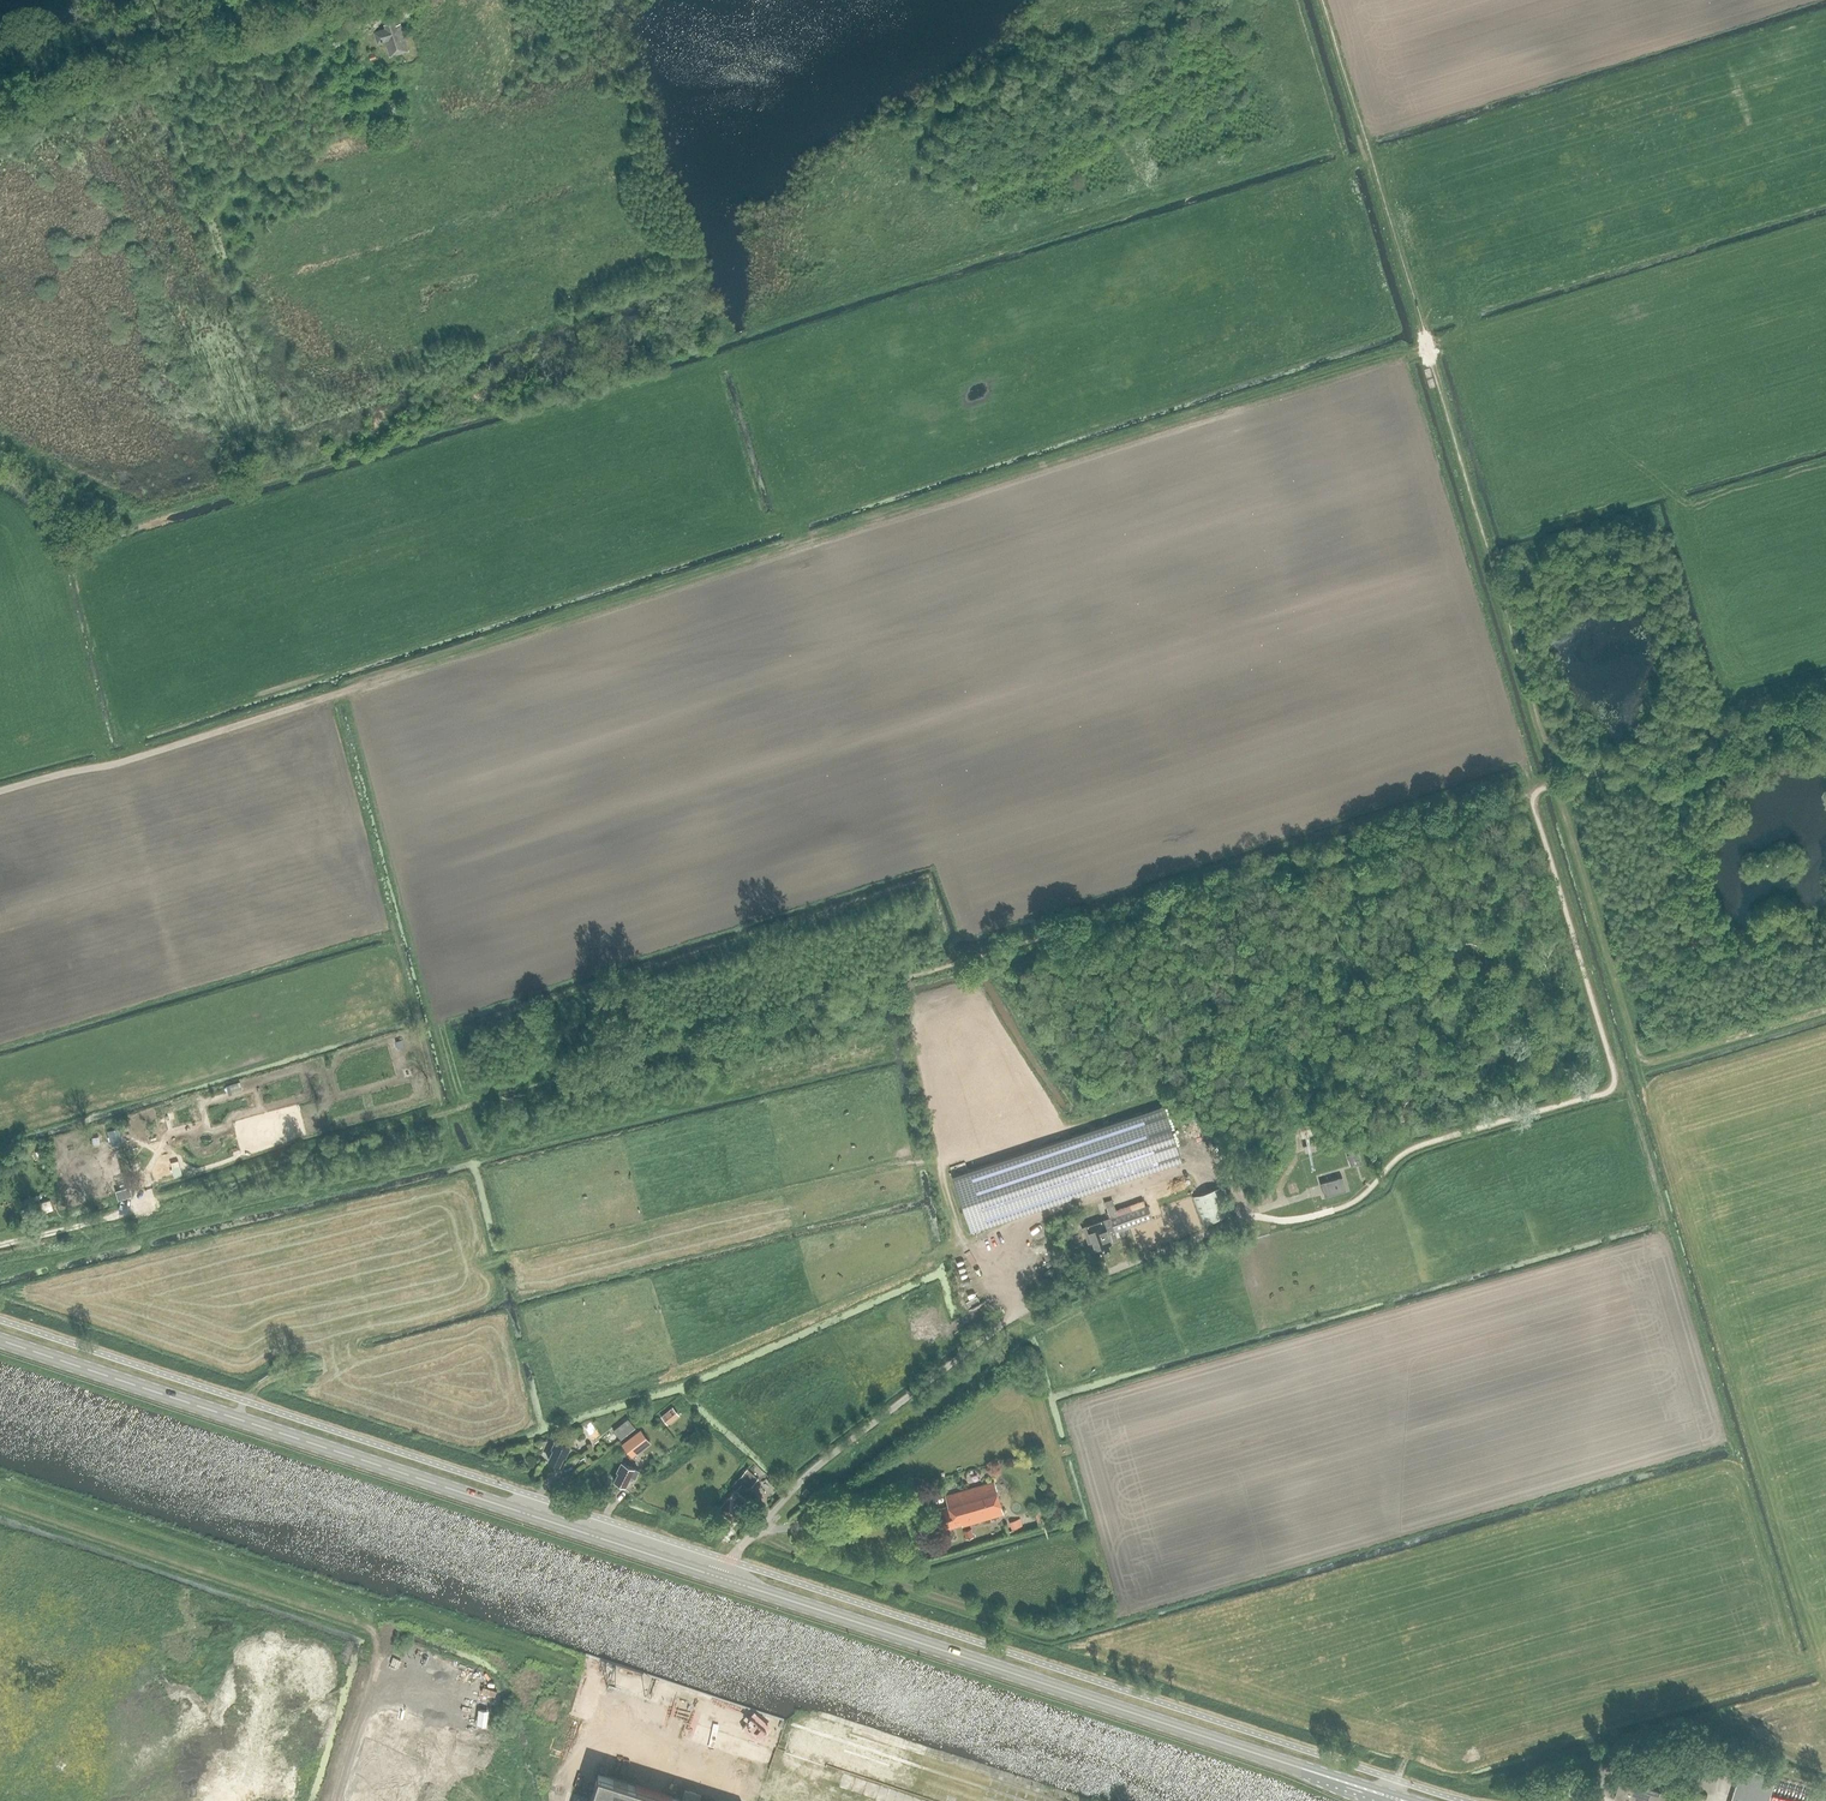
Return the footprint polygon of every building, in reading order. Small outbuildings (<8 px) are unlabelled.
[(373,32),(376,44),(384,41),(389,57),(408,51),(400,24),(396,25),(394,21),(383,24),(384,28),(373,32)] [(971,1231),(1181,1161),(1163,1106),(953,1176),(971,1231)] [(127,1125),(111,1128),(115,1144),(131,1140),(127,1125)] [(1305,1152),(1317,1148),(1315,1142),(1303,1145),(1305,1152)] [(1362,1163),(1359,1152),(1348,1155),(1351,1166),(1362,1163)] [(1346,1190),(1342,1177),(1320,1183),(1324,1196),(1346,1190)] [(131,1195),(129,1188),(117,1192),(119,1199),(131,1195)] [(1111,1218),(1083,1228),(1088,1243),(1090,1242),(1093,1250),(1097,1249),(1098,1253),(1110,1249),(1108,1245),(1112,1244),(1110,1238),(1117,1236),(1115,1232),(1152,1219),(1147,1205),(1118,1216),(1113,1200),(1105,1202),(1111,1218)] [(674,1406),(663,1415),(669,1422),(680,1413),(674,1406)] [(613,1430),(620,1440),(636,1428),(628,1418),(613,1430)] [(621,1444),(632,1458),(651,1443),(640,1429),(621,1444)] [(570,1447),(555,1440),(551,1448),(554,1449),(549,1460),(559,1465),(563,1456),(565,1457),(570,1447)] [(617,1472),(619,1473),(615,1481),(625,1486),(630,1475),(635,1477),(638,1470),(621,1462),(617,1472)] [(743,1483),(749,1488),(758,1479),(748,1469),(738,1478),(743,1483)] [(738,1478),(733,1484),(738,1488),(743,1483),(738,1478)] [(1004,1514),(994,1482),(945,1496),(948,1506),(937,1510),(943,1529),(962,1524),(962,1526),(963,1527),(1004,1514)] [(749,1503),(735,1491),(719,1509),(732,1521),(749,1503)] [(1009,1523),(1012,1530),(1023,1526),(1020,1519),(1009,1523)] [(964,1530),(966,1539),(974,1537),(972,1529),(964,1530)] [(590,1708),(596,1672),(588,1671),(582,1707),(590,1708)] [(648,1685),(617,1675),(615,1684),(620,1685),(614,1703),(640,1711),(648,1685)] [(655,1690),(648,1716),(655,1718),(662,1692),(655,1690)] [(1731,1800),(1769,1800),(1777,1777),(1743,1766),(1731,1800)] [(599,1774),(591,1800),(684,1800),(599,1774)] [(1622,1777),(1615,1797),(1626,1800),(1669,1800),(1670,1796),(1669,1796),(1670,1792),(1622,1777)]
